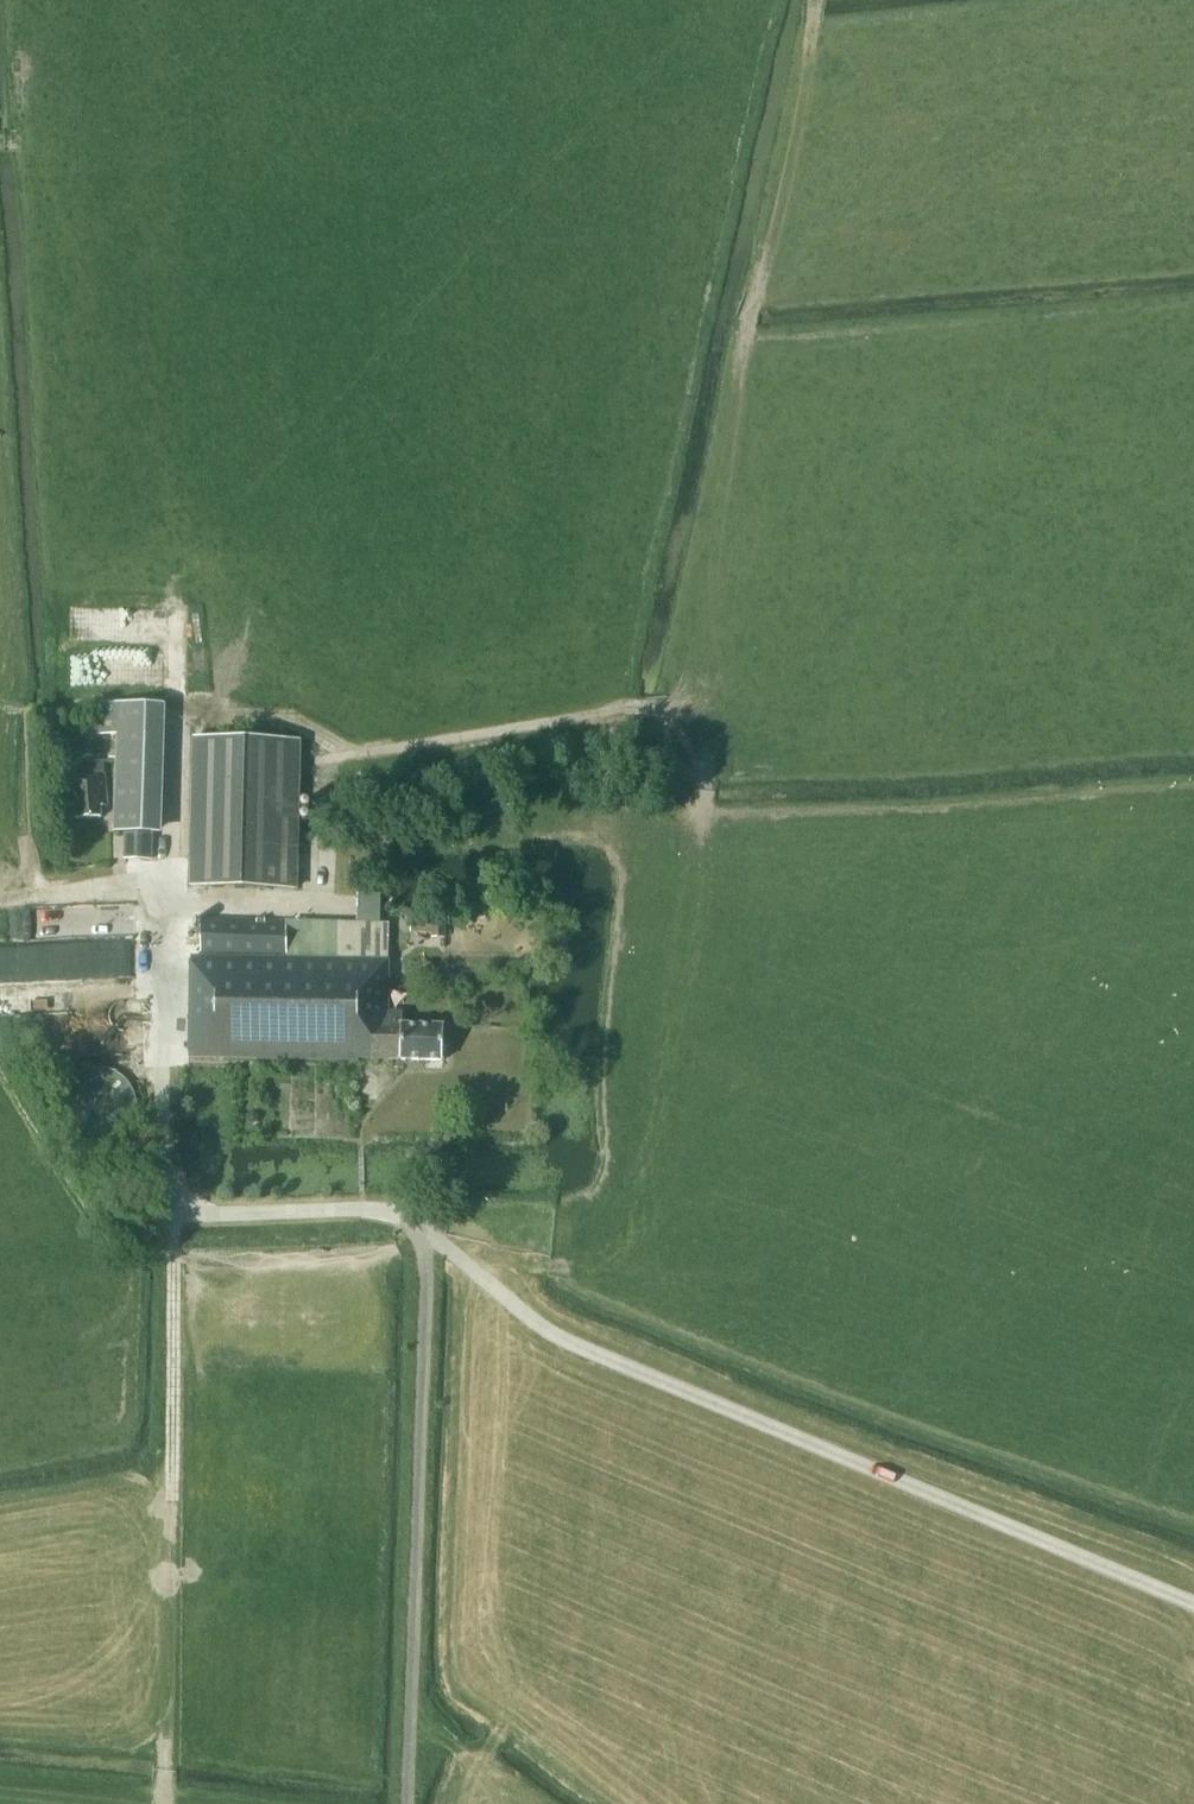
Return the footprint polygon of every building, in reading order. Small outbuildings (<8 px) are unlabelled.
[(159,828),(169,828),(170,698),(104,697),(104,731),(121,731),(120,829),(129,829),(129,855),(159,855),(159,828)] [(193,737),(189,885),(297,888),(301,740),(193,737)] [(106,772),(104,773),(103,761),(82,762),(82,774),(70,775),(71,793),(65,794),(66,821),(103,818),(102,808),(108,807),(106,772)] [(431,938),(446,938),(447,917),(411,915),(410,932),(432,933),(431,938)] [(445,1064),(446,1028),(403,1027),(403,1014),(389,1014),(391,925),(202,920),(201,958),(193,958),(190,1059),(360,1063),(360,1060),(401,1061),(400,1062),(445,1064)] [(89,1127),(101,1129),(115,1125),(126,1117),(132,1104),(133,1090),(128,1078),(119,1068),(108,1063),(95,1062),(82,1067),(73,1076),(68,1087),(67,1099),(70,1111),(78,1121),(89,1127)]
